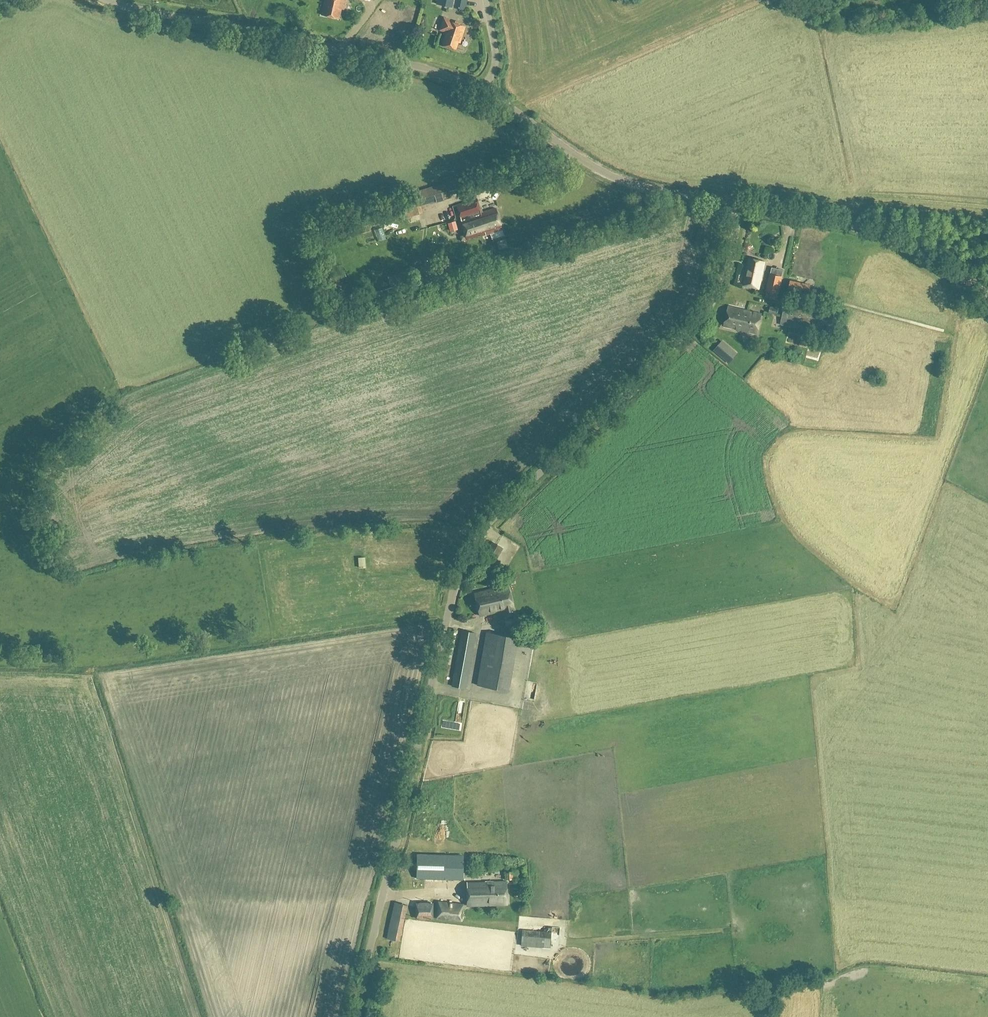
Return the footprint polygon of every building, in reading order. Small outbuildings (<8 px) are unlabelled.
[(322,15),(340,19),(343,0),(325,0),(322,15)] [(437,4),(465,10),(467,0),(437,0),(437,4)] [(451,20),(444,18),(440,30),(446,32),(442,45),(456,49),(460,37),(462,38),(466,27),(450,22),(451,20)] [(425,189),(429,204),(450,198),(445,183),(425,189)] [(412,198),(415,208),(423,206),(420,196),(412,198)] [(476,199),(467,202),(469,210),(468,210),(472,220),(477,219),(477,221),(483,219),(486,227),(487,226),(489,233),(501,229),(494,208),(481,213),(476,199)] [(468,240),(489,233),(487,226),(486,227),(483,219),(477,221),(477,219),(472,220),(468,210),(469,210),(467,202),(457,205),(468,240)] [(431,212),(419,216),(421,222),(433,218),(431,212)] [(448,221),(450,230),(458,228),(455,219),(448,221)] [(707,230),(699,229),(697,243),(704,245),(707,230)] [(749,259),(743,286),(759,289),(765,262),(749,259)] [(412,268),(387,275),(390,284),(415,276),(412,268)] [(771,274),(767,291),(766,296),(777,299),(778,293),(782,277),(771,274)] [(791,279),(789,286),(796,287),(798,281),(791,279)] [(786,301),(781,324),(830,335),(835,312),(786,301)] [(769,306),(768,313),(778,315),(780,308),(769,306)] [(729,307),(724,326),(757,334),(761,314),(729,307)] [(720,339),(715,346),(730,359),(736,352),(720,339)] [(515,574),(506,576),(508,585),(515,583),(514,577),(516,577),(515,574)] [(516,616),(509,585),(475,593),(480,615),(504,610),(506,618),(516,616)] [(466,688),(476,632),(462,629),(452,686),(466,688)] [(487,632),(478,685),(509,691),(518,637),(487,632)] [(464,856),(417,854),(417,878),(463,880),(464,856)] [(513,879),(519,879),(519,872),(513,872),(506,872),(506,880),(513,879)] [(467,882),(468,905),(507,905),(507,882),(467,882)] [(436,918),(462,921),(464,905),(438,901),(436,918)] [(431,903),(417,904),(418,916),(432,915),(431,903)] [(550,948),(551,935),(552,932),(523,930),(521,946),(550,948)]
